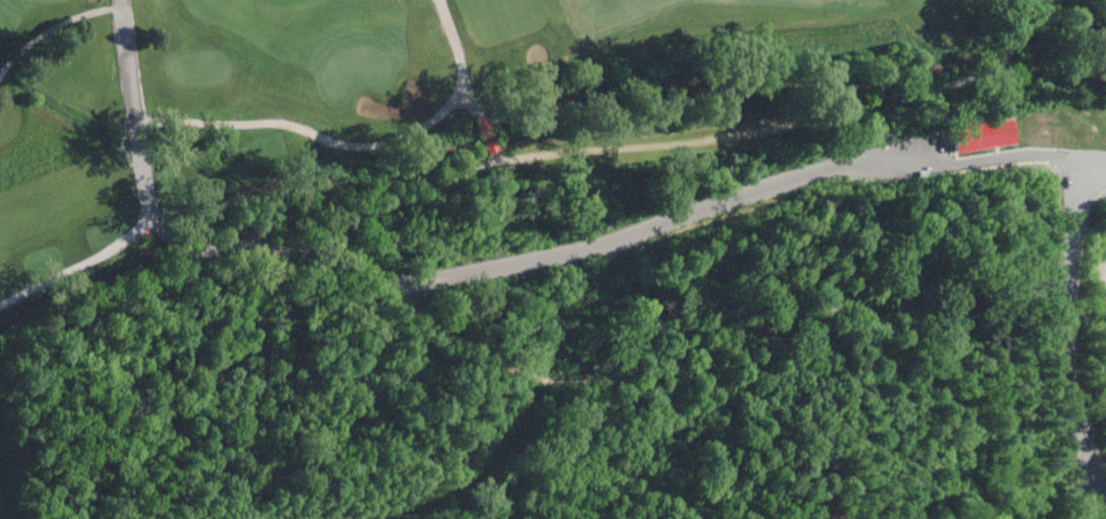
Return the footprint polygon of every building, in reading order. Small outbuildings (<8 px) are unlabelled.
[(479,136),(488,154),(496,150),(487,132),(479,136)] [(1094,303),(1105,299),(1105,333),(1094,303)]
